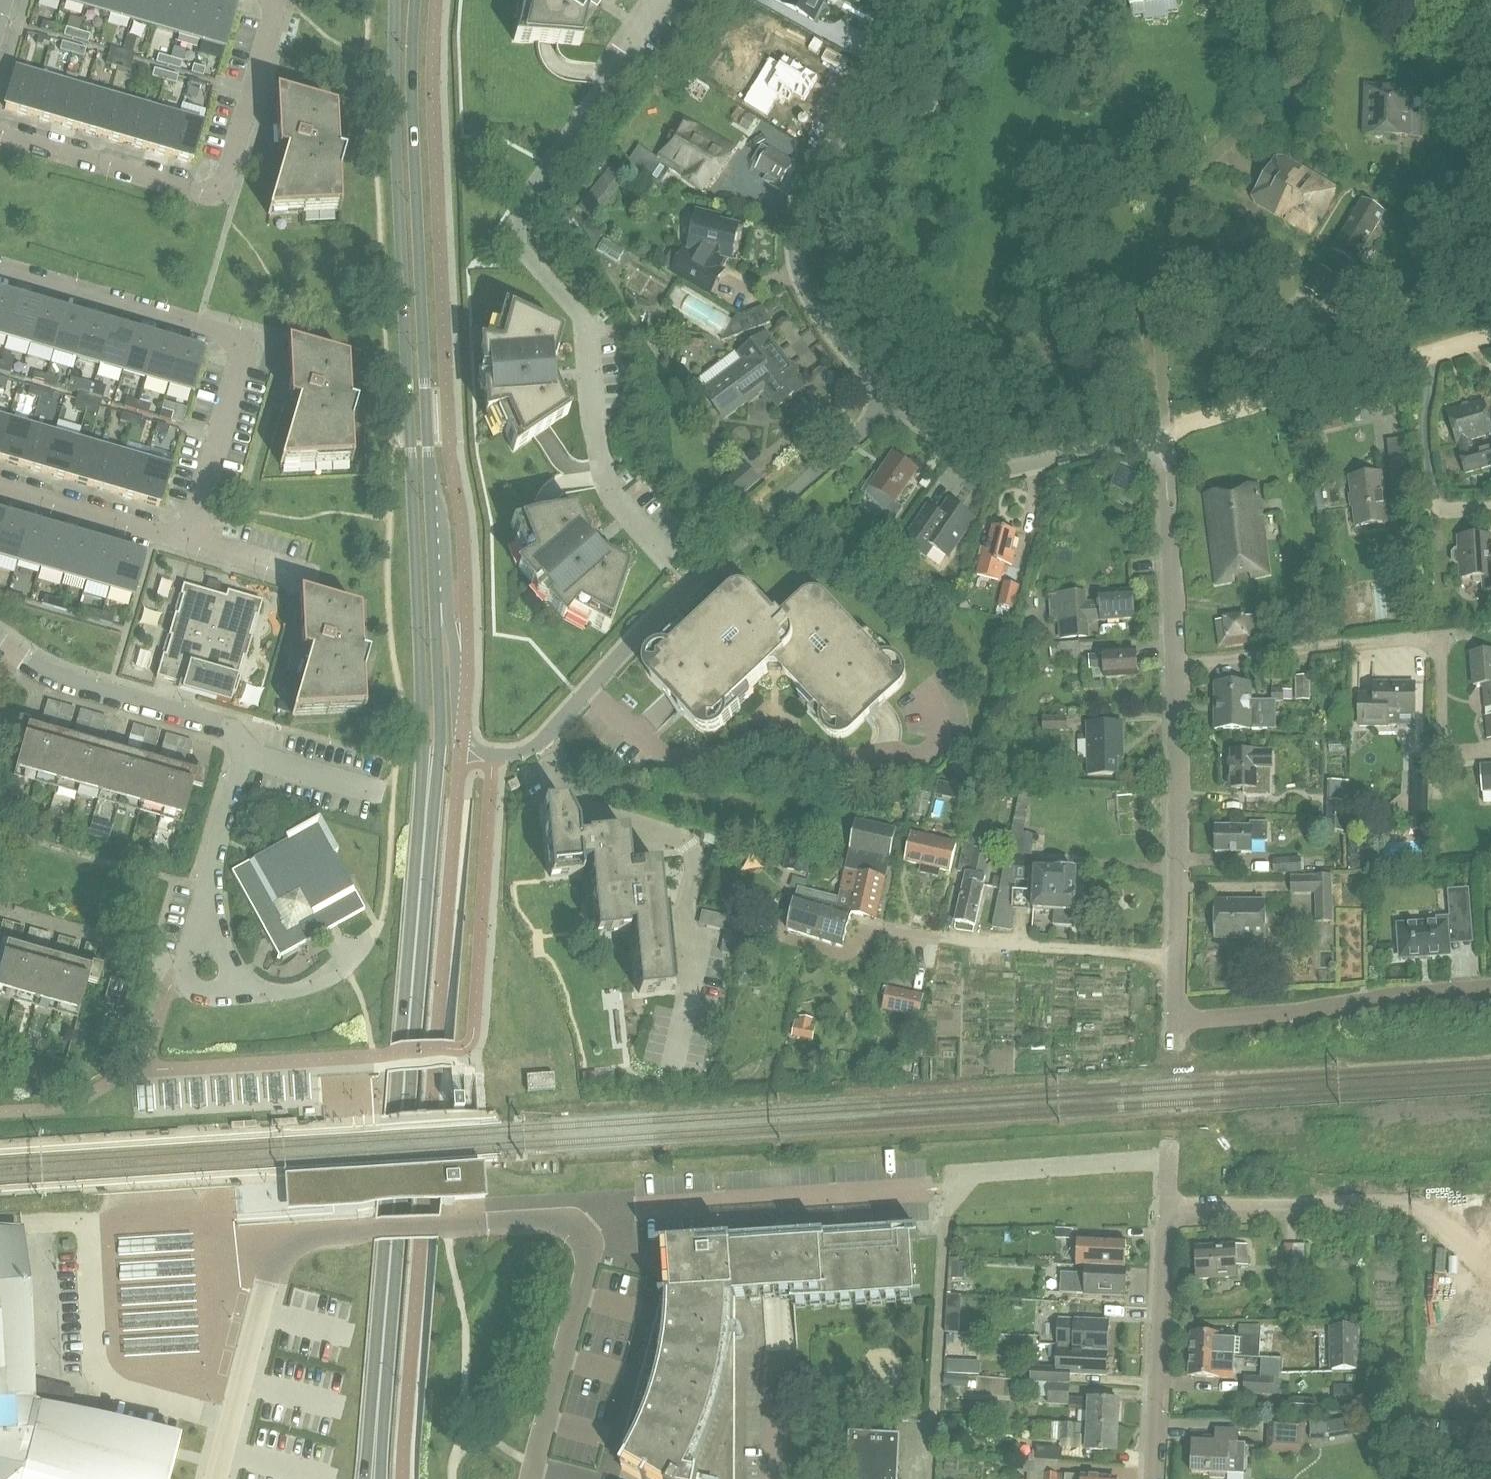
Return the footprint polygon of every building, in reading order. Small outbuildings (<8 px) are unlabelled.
[(108,14),(112,0),(87,0),(85,7),(108,14)] [(131,20),(137,0),(112,0),(108,14),(131,20)] [(131,20),(154,27),(162,0),(137,0),(131,20)] [(154,27),(177,34),(187,0),(162,0),(154,27)] [(205,0),(187,0),(177,34),(200,40),(211,2),(205,0)] [(514,40),(537,42),(538,42),(556,44),(558,44),(580,45),(585,24),(567,15),(577,1),(587,7),(591,0),(524,0),(523,3),(528,5),(524,20),(519,19),(514,40)] [(773,2),(812,22),(823,2),(827,4),(829,0),(774,0),(773,2)] [(1131,7),(1132,6),(1133,17),(1145,16),(1145,20),(1168,18),(1167,13),(1179,11),(1177,1),(1179,1),(1179,0),(1130,0),(1131,7)] [(200,40),(224,47),(235,9),(211,2),(200,40)] [(40,29),(53,33),(55,24),(43,21),(40,29)] [(76,39),(78,31),(78,30),(66,27),(63,36),(76,39)] [(78,30),(78,31),(76,39),(87,42),(90,33),(78,30)] [(48,47),(51,38),(39,35),(36,43),(48,47)] [(72,53),(74,45),(62,41),(59,49),(72,53)] [(74,45),(72,53),(83,57),(86,48),(74,45)] [(110,47),(108,55),(120,59),(122,50),(110,47)] [(132,62),(134,56),(135,54),(122,50),(120,59),(132,62)] [(156,63),(168,66),(170,58),(158,54),(156,63)] [(106,63),(118,67),(120,59),(108,55),(106,63)] [(755,83),(743,103),(767,118),(779,98),(789,104),(794,96),(801,100),(805,102),(820,77),(785,57),(780,65),(770,59),(755,83)] [(168,66),(180,70),(182,61),(170,58),(168,66)] [(130,70),(132,62),(120,59),(118,67),(130,70)] [(191,73),(203,76),(206,68),(193,64),(191,73)] [(166,72),(154,68),(152,77),(164,80),(166,72)] [(40,77),(16,70),(5,108),(29,115),(40,77)] [(178,75),(166,72),(164,80),(176,84),(178,75)] [(63,83),(40,77),(29,115),(52,122),(63,83)] [(199,90),(202,82),(189,78),(187,87),(199,90)] [(86,90),(63,83),(52,122),(75,129),(86,90)] [(1365,86),(1364,128),(1386,128),(1386,135),(1396,135),(1410,136),(1421,136),(1422,115),(1411,114),(1403,114),(1403,97),(1404,87),(1365,86)] [(109,97),(86,90),(75,129),(98,135),(109,97)] [(275,92),(277,126),(278,150),(286,152),(268,214),(270,215),(271,212),(338,209),(338,211),(340,211),(338,175),(344,155),(337,153),(335,109),(275,92)] [(98,135),(121,142),(132,103),(109,97),(98,135)] [(155,110),(132,103),(121,142),(144,149),(155,110)] [(178,117),(155,110),(144,149),(167,155),(178,117)] [(747,113),(739,126),(748,131),(755,118),(747,113)] [(202,124),(201,123),(178,117),(167,155),(191,162),(202,124)] [(715,179),(718,173),(733,150),(683,117),(657,158),(685,178),(684,179),(703,191),(712,177),(715,179)] [(780,181),(791,164),(769,150),(758,167),(780,181)] [(1285,158),(1257,204),(1310,235),(1337,189),(1285,158)] [(589,194),(579,209),(594,220),(605,206),(589,194)] [(1362,200),(1333,250),(1354,263),(1384,213),(1362,200)] [(721,220),(697,214),(688,250),(686,249),(673,270),(710,292),(723,271),(719,269),(723,262),(724,256),(732,258),(738,229),(720,224),(721,220)] [(1305,288),(1317,297),(1333,273),(1321,265),(1305,288)] [(7,338),(18,299),(0,294),(0,336),(7,338)] [(7,338),(30,344),(41,306),(18,299),(7,338)] [(30,344),(53,351),(64,312),(41,306),(30,344)] [(484,347),(480,346),(482,370),(487,369),(489,391),(483,391),(485,414),(489,413),(495,412),(497,416),(502,414),(509,429),(504,431),(513,451),(532,438),(533,437),(548,427),(549,426),(568,414),(558,393),(539,398),(538,390),(550,389),(548,362),(536,363),(536,355),(556,357),(562,335),(502,306),(496,327),(502,329),(497,344),(492,343),(491,347),(484,347)] [(725,341),(770,323),(764,308),(737,319),(725,338),(725,341)] [(53,351),(76,358),(87,319),(64,312),(53,351)] [(76,358),(99,364),(110,326),(87,319),(76,358)] [(99,364),(122,371),(133,332),(110,326),(99,364)] [(122,371),(145,378),(157,339),(133,332),(122,371)] [(766,334),(760,338),(739,354),(744,361),(705,391),(725,419),(765,389),(778,406),(805,386),(775,346),(766,334)] [(145,378),(168,384),(180,346),(157,339),(145,378)] [(280,464),(282,465),(283,462),(350,459),(350,462),(352,461),(350,426),(356,405),(349,403),(347,360),(287,343),(290,400),(298,402),(280,464)] [(168,384),(192,391),(203,353),(180,346),(168,384)] [(10,373),(12,365),(0,362),(0,371),(10,373)] [(44,383),(56,387),(61,369),(49,365),(47,375),(46,375),(44,383)] [(32,380),(44,383),(46,375),(34,371),(32,380)] [(0,377),(0,386),(6,388),(8,379),(0,377)] [(42,389),(30,386),(27,394),(40,398),(42,389)] [(54,393),(42,389),(40,398),(52,401),(54,393)] [(78,391),(76,399),(88,403),(90,394),(78,391)] [(100,406),(102,400),(103,398),(90,394),(88,403),(100,406)] [(124,407),(136,410),(138,402),(126,398),(124,407)] [(74,407),(86,411),(88,403),(76,399),(74,407)] [(1456,443),(1458,442),(1460,452),(1459,452),(1468,481),(1490,474),(1490,442),(1471,448),(1469,439),(1490,433),(1490,426),(1483,401),(1447,411),(1456,443)] [(136,410),(148,414),(150,405),(138,402),(136,410)] [(98,414),(100,406),(88,403),(86,411),(98,414)] [(161,409),(159,417),(171,420),(174,412),(161,409)] [(134,416),(122,412),(120,421),(121,421),(119,429),(129,432),(132,424),(134,416)] [(146,420),(134,416),(132,424),(144,428),(146,420)] [(8,421),(0,418),(0,448),(8,421)] [(8,421),(0,448),(0,460),(20,466),(31,427),(8,421)] [(167,435),(169,426),(157,423),(155,431),(167,435)] [(20,466),(43,473),(54,434),(31,427),(20,466)] [(43,473),(66,479),(77,441),(54,434),(43,473)] [(66,479),(89,486),(100,447),(77,441),(66,479)] [(135,500),(146,461),(150,448),(127,442),(123,454),(112,493),(135,500)] [(89,486),(112,493),(123,454),(100,447),(89,486)] [(918,470),(893,454),(867,493),(890,519),(894,522),(904,508),(896,503),(918,470)] [(1408,459),(1388,461),(1393,492),(1411,489),(1408,459)] [(170,468),(146,461),(135,500),(159,506),(170,468)] [(747,468),(746,469),(711,500),(724,515),(760,483),(747,468)] [(1382,472),(1349,477),(1355,526),(1388,522),(1382,472)] [(926,477),(921,485),(927,489),(932,481),(926,477)] [(1283,495),(1281,483),(1265,486),(1267,498),(1283,495)] [(1268,573),(1258,487),(1205,495),(1217,582),(1268,573)] [(929,507),(906,544),(928,557),(934,547),(950,557),(975,517),(949,501),(941,514),(929,507)] [(534,518),(511,522),(519,543),(524,541),(530,556),(525,558),(526,563),(521,566),(517,568),(533,586),(547,602),(562,619),(565,616),(569,611),(573,613),(576,609),(590,617),(587,621),(607,632),(628,569),(608,558),(595,574),(590,568),(599,560),(581,540),(572,547),(567,541),(584,531),(576,510),(554,514),(553,514),(536,517),(535,518),(534,518)] [(17,561),(28,523),(5,516),(0,534),(0,556),(17,561)] [(17,561),(40,568),(51,529),(28,523),(17,561)] [(977,575),(999,581),(1000,581),(1004,565),(1011,567),(1015,553),(1011,552),(1016,532),(994,526),(989,546),(985,545),(977,575)] [(40,568),(63,575),(74,536),(51,529),(40,568)] [(63,575),(86,581),(98,543),(74,536),(63,575)] [(1452,553),(1452,561),(1456,564),(1460,564),(1461,578),(1472,577),(1472,581),(1476,584),(1484,583),(1485,591),(1490,591),(1490,554),(1490,553),(1489,536),(1458,538),(1459,549),(1455,549),(1452,553)] [(86,581),(109,588),(121,549),(98,543),(86,581)] [(109,588),(133,595),(144,556),(121,549),(109,588)] [(1020,586),(1000,581),(999,581),(994,603),(1015,609),(1020,586)] [(200,690),(198,695),(230,705),(233,693),(236,694),(241,677),(238,676),(243,658),(246,658),(252,636),(250,635),(255,617),(258,617),(262,601),(227,591),(226,597),(183,584),(180,595),(183,596),(177,614),(175,613),(168,636),(171,636),(166,655),(163,654),(156,677),(200,690)] [(647,667),(647,668),(647,670),(648,671),(648,673),(649,674),(649,675),(650,676),(651,678),(652,679),(671,699),(696,726),(697,727),(699,728),(700,729),(701,730),(702,730),(703,731),(704,731),(705,731),(707,732),(708,732),(710,732),(712,732),(713,731),(715,731),(716,730),(718,729),(721,727),(741,708),(735,702),(768,671),(765,668),(770,664),(782,664),(787,669),(783,672),(814,705),(808,711),(827,730),(828,732),(829,732),(831,734),(832,734),(834,735),(835,735),(837,736),(838,736),(840,736),(842,736),(843,736),(845,735),(846,735),(847,734),(848,734),(849,733),(851,732),(851,731),(899,687),(900,686),(900,685),(901,684),(902,683),(902,682),(903,680),(904,678),(904,677),(904,675),(904,674),(904,672),(904,670),(903,669),(902,667),(902,666),(901,664),(900,663),(899,662),(881,643),(875,648),(826,597),(825,596),(824,595),(824,594),(823,593),(822,593),(821,592),(820,592),(818,591),(817,591),(815,590),(814,590),(812,590),(810,590),(809,590),(807,591),(806,592),(804,592),(803,593),(802,594),(780,615),(778,612),(775,614),(754,592),(753,591),(752,590),(750,589),(749,589),(747,588),(745,588),(744,588),(742,588),(741,588),(739,588),(737,589),(736,589),(734,590),(733,591),(732,592),(730,593),(730,594),(678,642),(673,636),(653,654),(651,656),(651,657),(650,657),(649,658),(649,659),(649,660),(648,662),(648,663),(647,665),(647,667)] [(1132,591),(1101,593),(1101,601),(1088,602),(1087,591),(1056,593),(1056,595),(1049,596),(1051,623),(1058,622),(1059,639),(1090,637),(1089,621),(1102,620),(1134,618),(1132,591)] [(11,602),(24,606),(26,597),(14,593),(11,602)] [(310,653),(292,715),(294,715),(295,713),(362,709),(362,712),(364,712),(362,676),(368,655),(361,653),(359,610),(299,593),(301,627),(302,650),(310,653)] [(42,604),(54,607),(56,599),(44,595),(42,604)] [(54,607),(66,611),(69,602),(56,599),(54,607)] [(1359,613),(1360,614),(1365,614),(1366,613),(1367,612),(1368,611),(1368,609),(1368,608),(1368,607),(1368,606),(1368,605),(1368,604),(1367,604),(1367,603),(1366,602),(1365,602),(1365,601),(1364,601),(1363,601),(1362,601),(1361,601),(1360,601),(1359,601),(1358,601),(1358,602),(1357,603),(1357,604),(1356,604),(1356,605),(1356,606),(1355,607),(1355,608),(1355,609),(1355,610),(1355,611),(1356,611),(1356,612),(1357,612),(1358,612),(1358,613),(1359,613)] [(90,609),(88,617),(100,620),(102,612),(90,609)] [(115,615),(102,612),(100,620),(112,624),(115,615)] [(1222,619),(1215,620),(1219,648),(1256,643),(1253,615),(1246,616),(1245,613),(1222,616),(1222,619)] [(1093,679),(1105,679),(1124,678),(1124,676),(1137,676),(1136,651),(1123,652),(1123,650),(1104,651),(1104,655),(1089,656),(1090,670),(1093,670),(1093,679)] [(1470,653),(1473,684),(1483,683),(1485,707),(1485,708),(1490,708),(1490,651),(1470,653)] [(1310,700),(1310,676),(1295,676),(1296,700),(1310,700)] [(1250,730),(1250,729),(1267,729),(1267,715),(1269,715),(1269,700),(1249,700),(1249,683),(1216,683),(1216,730),(1250,730)] [(1359,695),(1360,726),(1394,726),(1397,723),(1397,711),(1414,711),(1414,684),(1374,684),(1374,696),(1359,695)] [(1284,690),(1284,689),(1271,689),(1271,702),(1284,701),(1284,699),(1291,699),(1291,690),(1284,690)] [(47,700),(44,711),(58,715),(61,704),(47,700)] [(74,708),(61,704),(58,715),(71,719),(74,708)] [(93,713),(80,709),(77,720),(90,724),(93,713)] [(41,722),(55,725),(58,715),(44,711),(41,722)] [(104,728),(107,717),(93,713),(90,724),(104,728)] [(68,729),(71,719),(58,715),(55,725),(68,729)] [(1042,718),(1043,732),(1068,732),(1068,717),(1042,718)] [(19,720),(15,734),(14,737),(24,740),(15,772),(183,819),(192,787),(202,790),(206,773),(196,770),(194,776),(28,728),(29,723),(19,720)] [(74,731),(87,735),(90,724),(77,720),(74,731)] [(1119,774),(1118,754),(1118,749),(1124,749),(1123,723),(1087,724),(1088,775),(1119,774)] [(101,738),(104,728),(90,724),(87,735),(101,738)] [(146,728),(133,724),(130,735),(143,739),(146,728)] [(159,732),(146,728),(143,739),(157,743),(159,732)] [(179,737),(166,734),(163,744),(176,748),(179,737)] [(127,746),(140,750),(143,739),(130,735),(127,746)] [(192,741),(179,737),(176,748),(189,752),(192,741)] [(154,753),(157,743),(143,739),(140,750),(154,753)] [(159,755),(173,759),(176,748),(163,744),(159,755)] [(186,763),(189,752),(176,748),(173,759),(186,763)] [(1256,789),(1256,769),(1268,769),(1268,752),(1231,752),(1231,788),(1256,789)] [(1480,764),(1482,793),(1490,792),(1490,763),(1480,764)] [(1427,805),(1427,784),(1427,769),(1415,769),(1415,784),(1409,784),(1408,804),(1427,805)] [(1327,780),(1327,800),(1327,817),(1345,817),(1345,803),(1349,803),(1349,781),(1327,780)] [(565,801),(543,804),(550,877),(582,874),(581,865),(589,864),(596,934),(628,931),(627,927),(632,926),(639,993),(670,990),(669,980),(658,864),(629,867),(626,831),(586,835),(587,837),(578,838),(577,824),(565,801)] [(231,871),(266,934),(278,956),(364,909),(334,854),(338,852),(319,817),(284,837),(286,840),(231,871)] [(1345,832),(1345,817),(1327,817),(1327,832),(1345,832)] [(857,822),(851,849),(846,870),(885,879),(890,858),(896,831),(857,822)] [(1251,853),(1251,841),(1267,841),(1267,822),(1250,823),(1250,827),(1216,827),(1215,852),(1251,853)] [(1029,896),(1034,896),(1034,898),(1075,899),(1076,872),(1037,870),(1039,838),(1010,832),(998,896),(1018,897),(1018,895),(1016,895),(1019,871),(1030,871),(1029,896)] [(912,834),(905,862),(951,872),(957,844),(912,834)] [(810,867),(816,844),(794,838),(788,861),(810,867)] [(983,886),(985,877),(987,877),(992,852),(978,849),(979,840),(970,838),(968,847),(964,846),(959,871),(967,873),(956,921),(975,925),(983,886)] [(1274,874),(1301,872),(1301,858),(1273,859),(1274,874)] [(852,913),(876,919),(885,879),(846,870),(839,898),(806,889),(806,891),(823,895),(821,904),(828,906),(823,922),(828,924),(823,940),(843,947),(852,913)] [(1333,921),(1332,874),(1291,875),(1291,894),(1315,893),(1315,922),(1333,921)] [(789,929),(823,940),(828,924),(823,922),(828,906),(821,904),(823,895),(806,891),(806,889),(808,881),(793,878),(791,886),(799,888),(789,929)] [(1468,889),(1449,890),(1451,925),(1470,924),(1468,889)] [(1012,930),(1015,910),(1018,897),(998,896),(992,926),(1012,930)] [(1075,912),(1075,899),(1034,898),(1033,909),(1054,911),(1053,925),(1072,927),(1073,912),(1075,912)] [(1216,900),(1216,918),(1215,938),(1265,938),(1265,901),(1216,900)] [(701,915),(698,925),(715,929),(726,931),(721,953),(728,954),(734,955),(739,930),(742,919),(701,911),(701,915)] [(10,937),(13,923),(2,921),(0,930),(0,934),(10,937)] [(1398,925),(1400,957),(1448,954),(1446,922),(1398,925)] [(21,940),(24,926),(13,923),(10,937),(21,940)] [(26,941),(37,944),(40,931),(29,928),(26,941)] [(48,947),(51,934),(40,931),(37,944),(48,947)] [(55,950),(66,953),(69,939),(59,936),(55,950)] [(77,956),(80,942),(69,939),(66,953),(77,956)] [(82,956),(93,959),(96,946),(85,943),(82,956)] [(78,1013),(87,982),(97,985),(102,967),(91,964),(90,970),(6,945),(0,967),(0,991),(78,1013)] [(104,962),(107,949),(96,946),(93,959),(104,962)] [(740,962),(737,971),(747,975),(750,964),(740,962)] [(121,1007),(127,985),(111,980),(105,1002),(121,1007)] [(888,987),(883,1010),(919,1018),(924,994),(888,987)] [(795,1024),(792,1036),(813,1040),(815,1028),(811,1027),(813,1018),(799,1017),(798,1024),(795,1024)] [(555,1078),(527,1079),(528,1096),(555,1095),(555,1078)] [(1444,1256),(1444,1268),(1468,1267),(1468,1255),(1490,1253),(1490,1226),(1483,1227),(1482,1221),(1460,1222),(1460,1228),(1452,1229),(1453,1255),(1444,1256)] [(1056,1228),(1055,1239),(1071,1239),(1072,1229),(1056,1228)] [(622,1469),(624,1470),(627,1464),(647,1476),(645,1478),(648,1478),(651,1475),(657,1478),(736,1478),(736,1427),(736,1299),(763,1297),(764,1297),(792,1295),(793,1303),(792,1303),(792,1305),(794,1305),(795,1305),(922,1297),(922,1295),(915,1295),(911,1239),(918,1239),(918,1237),(916,1237),(916,1232),(918,1232),(918,1230),(890,1231),(890,1232),(825,1237),(825,1236),(798,1237),(799,1238),(732,1243),(732,1242),(696,1244),(696,1245),(680,1246),(666,1298),(661,1298),(661,1300),(666,1300),(643,1382),(623,1455),(628,1458),(622,1469)] [(29,1286),(26,1261),(23,1233),(0,1234),(0,1478),(169,1478),(179,1439),(144,1428),(115,1420),(91,1415),(69,1409),(75,1388),(55,1383),(54,1386),(33,1380),(32,1337),(29,1286)] [(1079,1239),(1079,1240),(1077,1265),(1085,1265),(1127,1267),(1128,1242),(1079,1239)] [(1248,1265),(1247,1244),(1195,1247),(1196,1279),(1236,1277),(1235,1266),(1248,1265)] [(1284,1265),(1299,1264),(1299,1255),(1294,1256),(1294,1244),(1283,1244),(1284,1265)] [(965,1279),(966,1262),(953,1261),(952,1279),(965,1279)] [(1125,1296),(1127,1267),(1085,1265),(1085,1274),(1061,1273),(1060,1293),(1125,1296)] [(1425,1309),(1424,1301),(1412,1302),(1413,1309),(1425,1309)] [(1425,1317),(1425,1309),(1413,1309),(1413,1317),(1425,1317)] [(962,1323),(963,1311),(953,1310),(952,1312),(945,1311),(945,1320),(953,1321),(952,1323),(962,1323)] [(1059,1319),(1058,1337),(1058,1345),(1074,1345),(1074,1351),(1107,1353),(1109,1321),(1059,1319)] [(1330,1327),(1331,1371),(1360,1370),(1359,1326),(1330,1327)] [(1191,1333),(1190,1355),(1236,1358),(1236,1357),(1218,1356),(1219,1348),(1235,1349),(1236,1336),(1191,1333)] [(1237,1335),(1237,1358),(1262,1358),(1262,1356),(1249,1356),(1250,1335),(1237,1335)] [(1432,1352),(1431,1344),(1419,1345),(1420,1352),(1432,1352)] [(1074,1345),(1058,1345),(1057,1367),(1031,1365),(1030,1381),(1049,1382),(1049,1381),(1070,1383),(1071,1374),(1106,1376),(1107,1353),(1074,1351),(1074,1345)] [(1432,1359),(1432,1352),(1420,1352),(1420,1360),(1432,1359)] [(1188,1376),(1234,1379),(1236,1358),(1190,1355),(1188,1376)] [(947,1360),(946,1373),(962,1374),(962,1360),(947,1360)] [(968,1388),(969,1377),(944,1374),(943,1386),(968,1388)] [(1244,1376),(1243,1394),(1273,1395),(1274,1377),(1244,1376)] [(1068,1409),(1088,1410),(1087,1424),(1118,1426),(1120,1400),(1089,1398),(1089,1399),(1069,1398),(1070,1383),(1049,1381),(1049,1382),(1048,1404),(1068,1406),(1068,1409)] [(1432,1395),(1432,1387),(1420,1388),(1420,1396),(1432,1395)] [(1433,1403),(1432,1395),(1420,1396),(1421,1403),(1433,1403)] [(1317,1399),(1290,1398),(1289,1411),(1316,1412),(1317,1399)] [(909,1420),(909,1412),(899,1412),(899,1420),(909,1420)] [(1310,1419),(1310,1437),(1326,1435),(1356,1430),(1352,1416),(1327,1422),(1327,1418),(1310,1419)] [(1287,1421),(1276,1420),(1275,1447),(1287,1447),(1287,1421)] [(1117,1452),(1118,1426),(1087,1424),(1052,1421),(1051,1440),(1062,1441),(1061,1449),(1117,1452)] [(1244,1443),(1238,1443),(1238,1430),(1216,1429),(1215,1442),(1192,1441),(1191,1472),(1210,1473),(1210,1478),(1225,1478),(1225,1474),(1227,1474),(1227,1471),(1243,1471),(1244,1443)] [(900,1434),(849,1432),(847,1478),(898,1478),(900,1434)] [(1032,1447),(1031,1460),(1058,1462),(1058,1461),(1062,1461),(1063,1449),(1032,1447)] [(1028,1461),(1027,1472),(1030,1472),(1030,1478),(1058,1478),(1058,1474),(1057,1474),(1058,1462),(1031,1460),(1031,1461),(1028,1461)]
